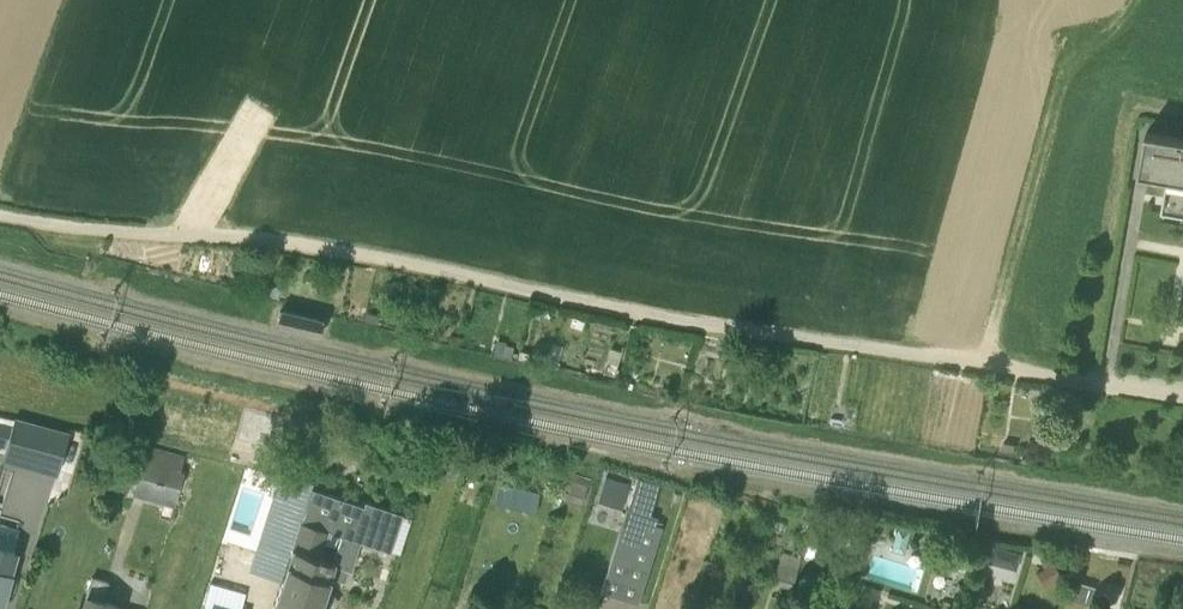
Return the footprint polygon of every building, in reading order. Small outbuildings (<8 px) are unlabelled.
[(1147,131),(1140,171),(1168,175),(1163,207),(1182,210),(1182,137),(1147,131)] [(318,336),(322,320),(280,310),(276,326),(318,336)] [(5,441),(9,416),(0,415),(0,440),(5,441)] [(57,474),(69,434),(16,418),(4,459),(57,474)] [(147,449),(138,479),(181,491),(186,472),(181,470),(184,460),(147,449)] [(572,473),(565,498),(581,503),(587,486),(581,484),(583,476),(572,473)] [(288,553),(311,487),(313,481),(280,475),(257,543),(288,553)] [(645,513),(653,489),(634,483),(599,591),(637,603),(662,526),(661,526),(662,522),(655,520),(656,517),(645,513)] [(311,487),(288,553),(270,608),(318,608),(331,575),(345,581),(349,568),(351,569),(360,541),(390,551),(403,513),(365,501),(363,505),(311,487)] [(17,543),(23,518),(0,512),(0,538),(17,543)] [(904,554),(911,531),(897,527),(890,550),(904,554)] [(995,541),(990,557),(1020,566),(1025,550),(995,541)] [(10,570),(9,570),(16,549),(0,544),(0,605),(10,570)] [(800,573),(804,555),(784,550),(780,568),(800,573)] [(964,569),(968,556),(954,551),(950,565),(964,569)] [(875,555),(871,576),(914,584),(918,563),(875,555)] [(987,571),(1015,579),(1019,568),(990,559),(987,571)] [(1044,588),(1062,576),(1052,561),(1034,573),(1044,588)] [(116,607),(102,603),(107,584),(89,579),(81,608),(115,608),(116,607)]
